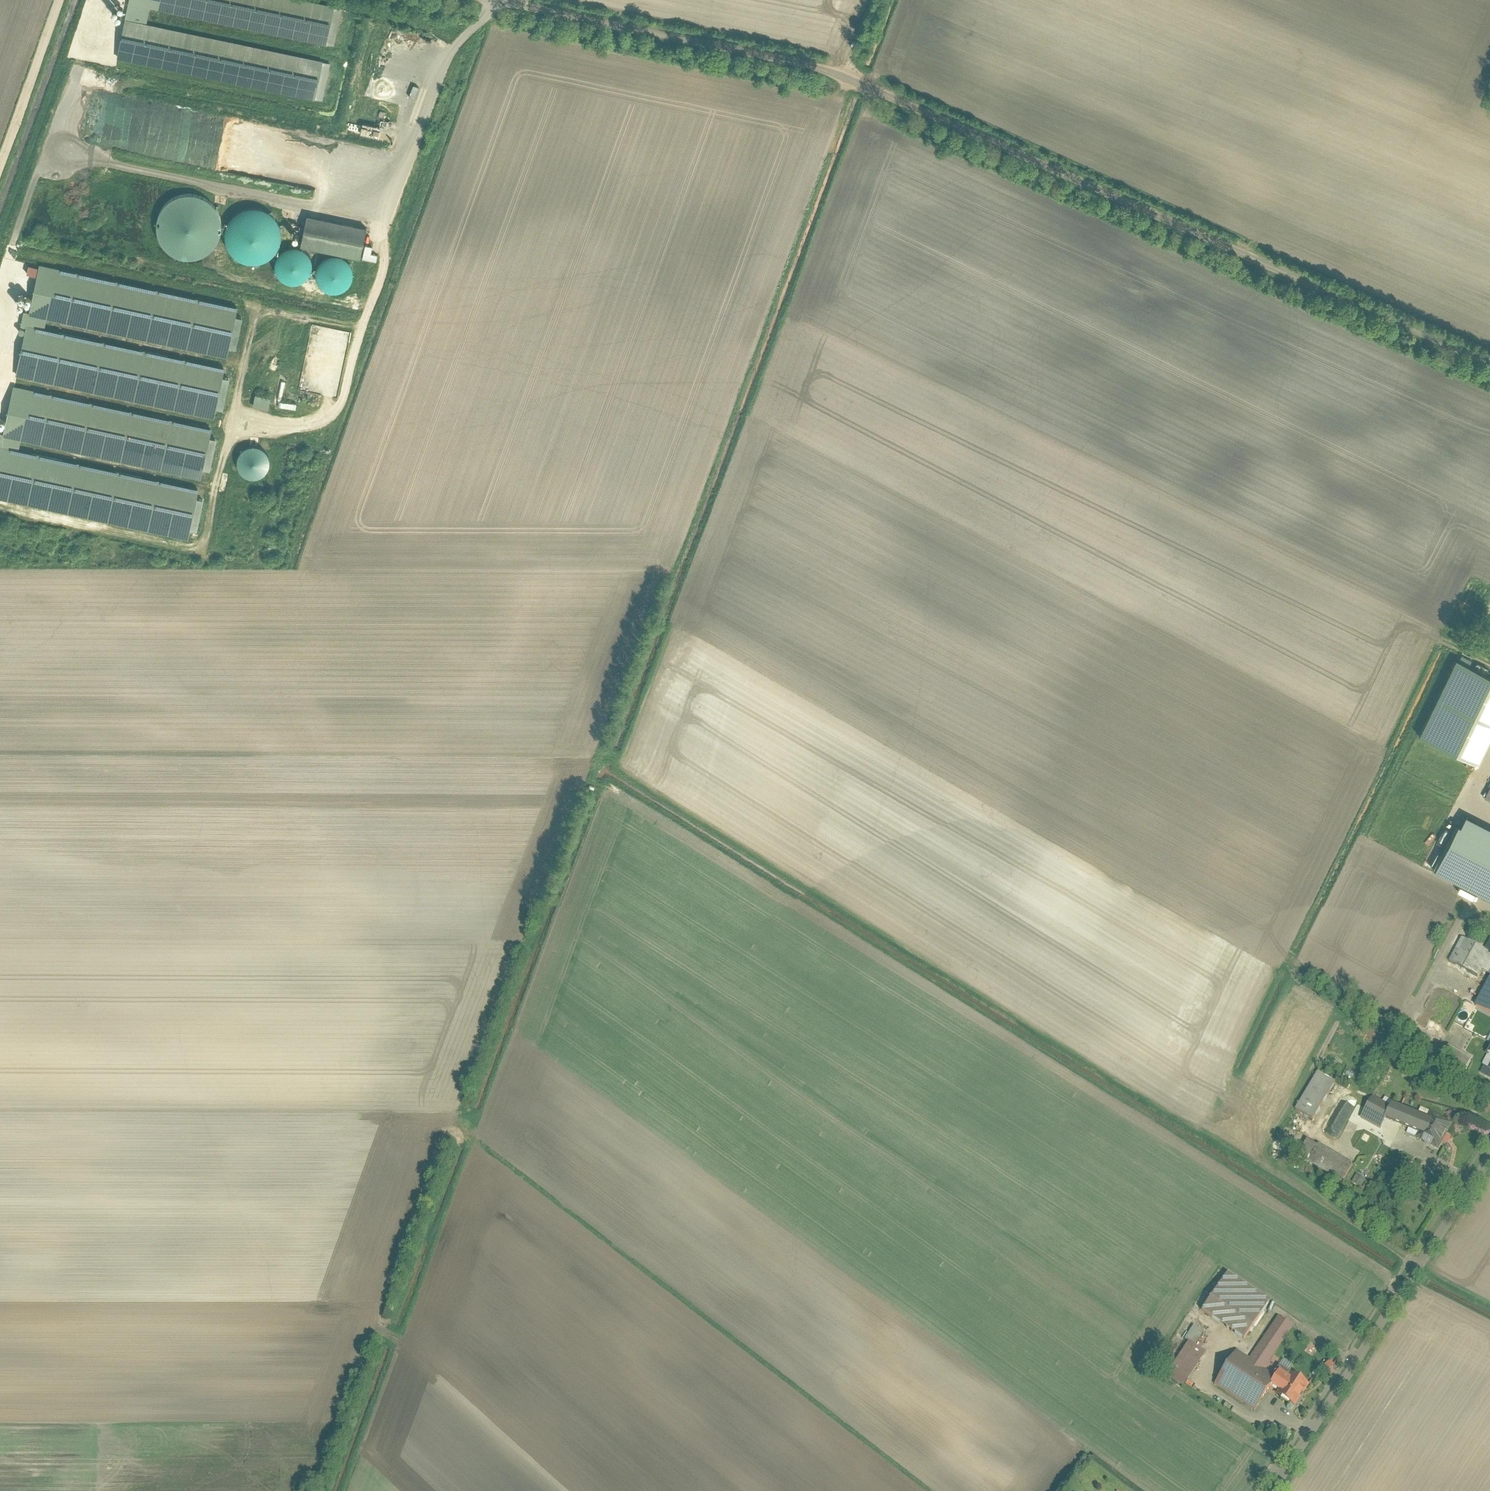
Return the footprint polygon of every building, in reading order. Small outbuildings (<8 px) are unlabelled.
[(321,0),(119,0),(109,51),(312,94),(320,56),(138,18),(142,0),(323,39),(331,2),(321,0)] [(416,96),(421,86),(415,83),(410,94),(416,96)] [(363,130),(380,135),(382,126),(365,122),(363,130)] [(202,198),(192,192),(182,189),(172,190),(162,194),(153,204),(149,214),(148,224),(151,235),(155,241),(164,248),(172,251),(183,252),(189,250),(199,245),(205,238),(210,228),(210,212),(202,198)] [(257,205),(245,201),(234,203),(226,208),(218,218),(216,228),(218,238),(222,246),(229,252),(237,255),(247,256),(252,255),(260,250),(266,245),(270,236),(270,223),(265,211),(257,205)] [(357,219),(299,208),(293,236),(351,248),(357,219)] [(301,249),(296,243),(290,241),(283,241),(277,243),(272,247),(269,252),(268,256),(269,262),(271,268),(275,272),(281,275),(286,276),(291,275),(298,271),(302,266),(303,261),(303,255),(301,249)] [(339,257),(333,251),(327,249),(321,249),(315,251),(311,255),(307,260),(307,264),(307,270),(309,276),(313,280),(319,282),(324,283),(329,282),(336,278),(339,274),(341,269),(341,263),(339,257)] [(241,304),(44,262),(34,309),(228,355),(241,304)] [(30,264),(27,273),(36,275),(39,266),(30,264)] [(234,366),(29,323),(19,370),(222,416),(234,366)] [(220,425),(14,378),(6,433),(207,474),(220,425)] [(270,409),(273,397),(257,393),(254,405),(270,409)] [(2,444),(0,455),(0,495),(191,538),(203,484),(2,444)] [(271,474),(269,445),(241,447),(244,476),(271,474)] [(1462,656),(1426,734),(1484,761),(1489,749),(1489,669),(1462,656)] [(1442,868),(1489,893),(1489,822),(1472,813),(1442,868)] [(1454,964),(1482,978),(1486,970),(1489,961),(1489,950),(1489,949),(1467,938),(1454,964)] [(1489,1013),(1489,978),(1476,1006),(1489,1013)] [(1475,1057),(1454,1046),(1448,1058),(1469,1069),(1475,1057)] [(1489,1078),(1489,1069),(1485,1067),(1481,1074),(1489,1078)] [(1318,1122),(1340,1081),(1320,1071),(1298,1111),(1318,1122)] [(1397,1104),(1345,1110),(1350,1146),(1401,1140),(1399,1125),(1397,1104)] [(1397,1104),(1399,1125),(1423,1135),(1430,1119),(1397,1104)] [(1421,1141),(1444,1150),(1455,1122),(1432,1113),(1430,1119),(1423,1135),(1421,1141)] [(1358,1167),(1314,1142),(1304,1159),(1348,1184),(1358,1167)] [(1369,1179),(1360,1174),(1354,1184),(1364,1189),(1369,1179)] [(1231,1275),(1205,1311),(1246,1340),(1272,1303),(1231,1275)] [(1253,1359),(1267,1369),(1296,1327),(1282,1317),(1253,1359)] [(1199,1349),(1209,1333),(1197,1325),(1187,1342),(1199,1349)] [(1199,1349),(1187,1342),(1167,1373),(1189,1387),(1209,1355),(1199,1349)] [(1240,1351),(1217,1384),(1256,1410),(1279,1377),(1267,1369),(1253,1359),(1240,1351)] [(1298,1407),(1313,1384),(1295,1372),(1293,1376),(1285,1371),(1276,1385),(1283,1390),(1280,1395),(1298,1407)]
